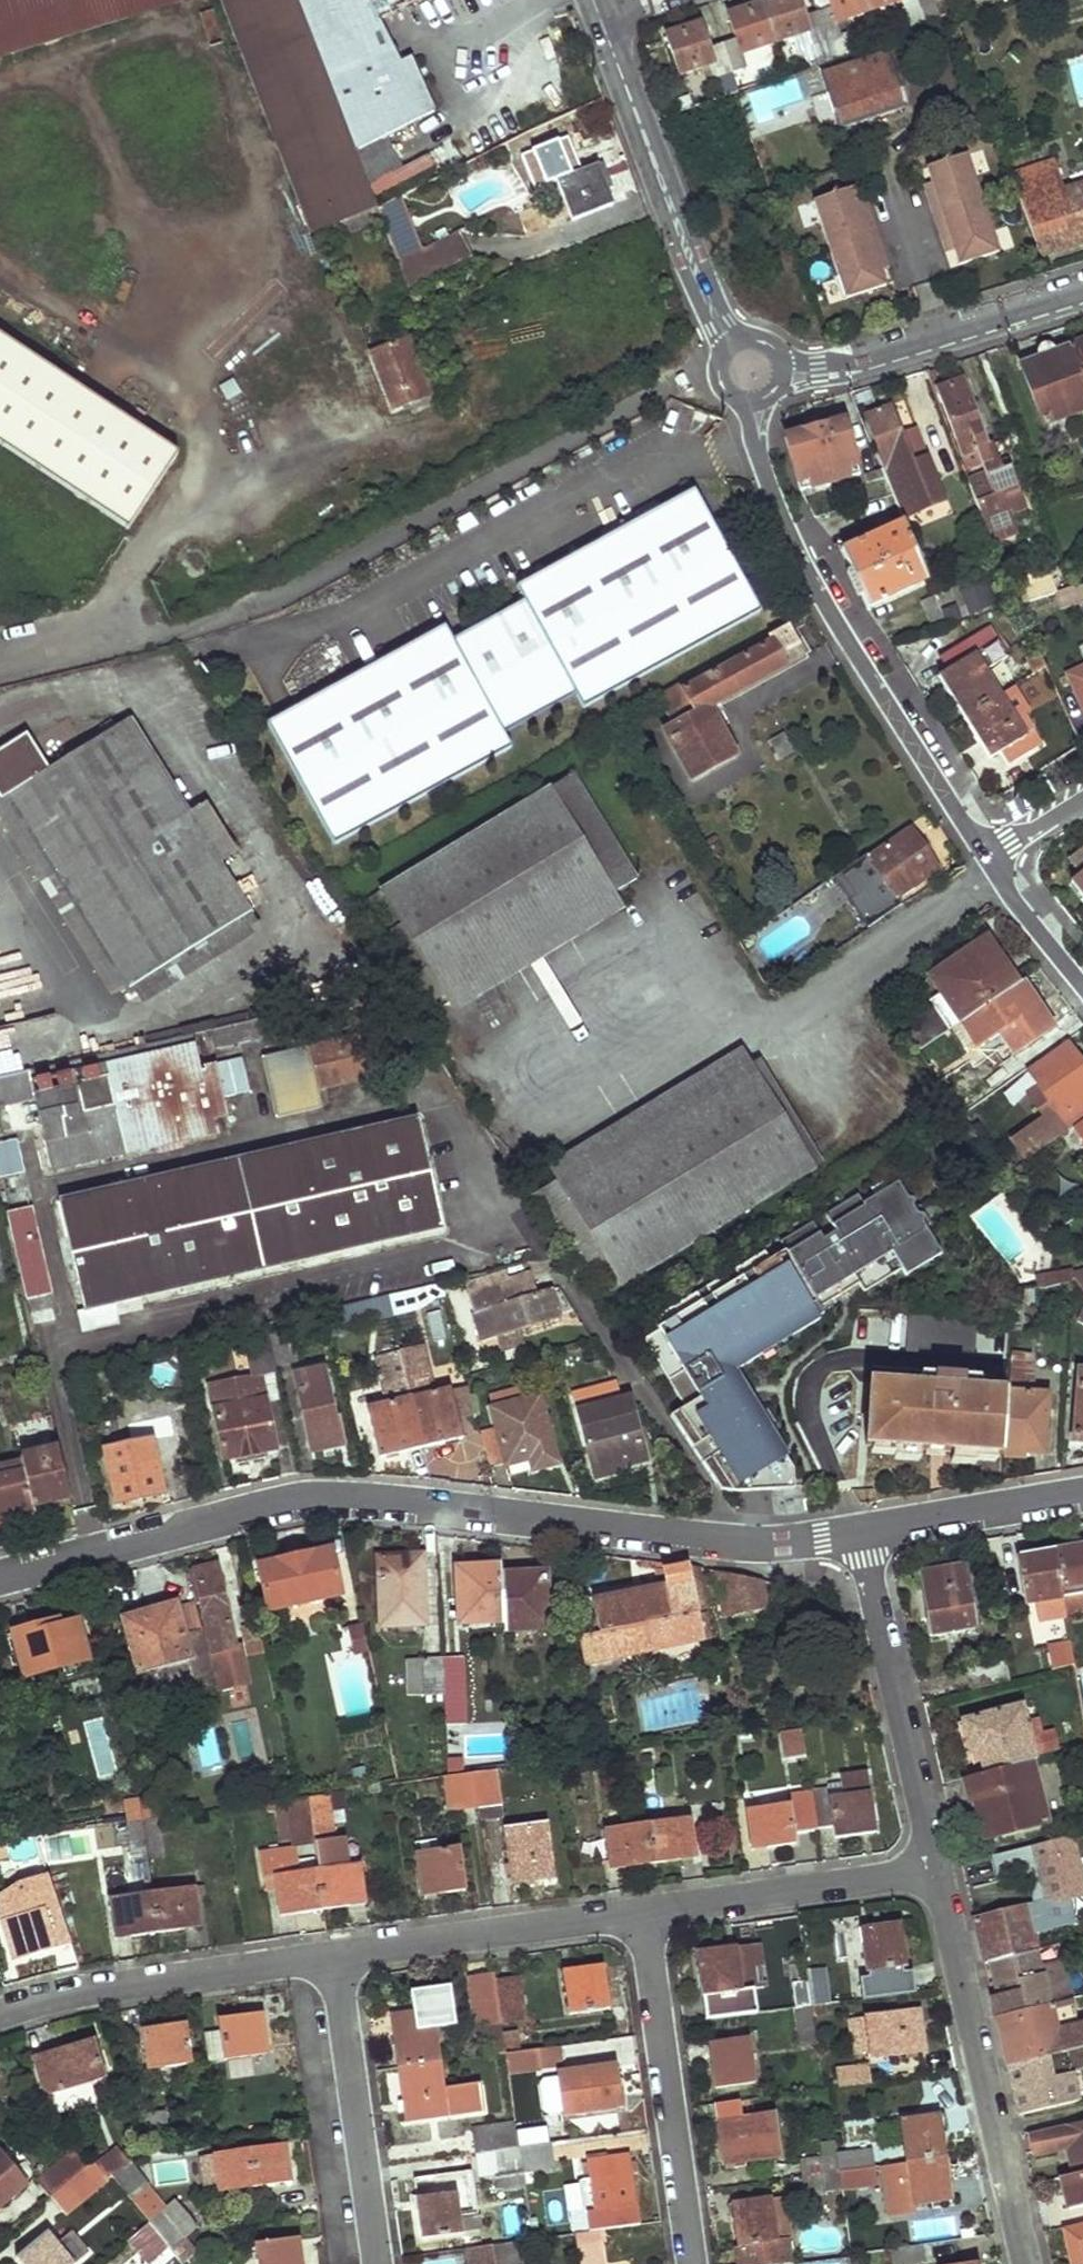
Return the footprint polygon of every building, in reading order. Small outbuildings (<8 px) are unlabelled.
[(125,17),(120,0),(0,0),(0,55),(125,17)] [(125,17),(181,0),(120,0),(125,17)] [(293,176),(359,152),(301,0),(226,0),(293,176)] [(359,152),(388,137),(437,112),(412,56),(402,62),(380,20),(371,0),(301,0),(359,152)] [(380,20),(418,0),(371,0),(380,20)] [(775,40),(808,30),(819,61),(834,56),(819,11),(805,15),(799,0),(786,0),(781,1),(781,0),(763,0),(762,0),(775,40)] [(834,56),(853,50),(848,32),(843,32),(839,18),(870,8),(868,0),(833,0),(835,6),(819,11),(834,56)] [(900,35),(929,25),(921,0),(868,0),(870,8),(890,3),(900,35)] [(929,25),(943,21),(936,0),(921,0),(929,25)] [(723,43),(732,69),(747,64),(743,50),(775,40),(762,1),(746,6),(747,13),(732,17),(738,38),(723,43)] [(730,11),(732,17),(747,13),(746,6),(730,11)] [(686,26),(687,32),(704,26),(702,21),(686,26)] [(823,70),(840,125),(908,103),(893,54),(933,42),(929,25),(900,35),(882,41),(858,48),(861,58),(823,70)] [(667,31),(679,71),(714,60),(718,73),(732,69),(723,43),(711,46),(704,26),(687,32),(686,26),(667,31)] [(732,69),(718,73),(724,93),(726,92),(733,90),(738,88),(732,69)] [(388,137),(359,152),(368,178),(369,180),(399,167),(388,137)] [(986,198),(970,150),(930,163),(934,178),(939,190),(931,193),(938,214),(986,198)] [(293,176),(315,232),(378,208),(369,180),(368,178),(359,152),(293,176)] [(1041,248),(1082,235),(1082,175),(1063,182),(1054,155),(1019,165),(1015,152),(1005,155),(1041,248)] [(561,177),(491,212),(502,222),(507,218),(522,233),(536,221),(538,226),(551,216),(542,205),(561,189),(573,218),(615,202),(601,162),(561,177)] [(466,191),(475,208),(506,191),(497,175),(466,191)] [(939,190),(934,178),(927,180),(931,193),(939,190)] [(856,181),(816,194),(831,243),(880,227),(873,206),(865,208),(861,196),(856,181)] [(869,193),(861,196),(865,208),(873,206),(869,193)] [(1001,247),(986,198),(938,214),(944,235),(952,233),(956,246),(961,260),(1001,247)] [(315,232),(319,244),(384,218),(378,208),(315,232)] [(383,223),(399,256),(421,245),(404,212),(383,223)] [(880,227),(831,243),(847,291),(887,278),(882,264),(879,251),(886,248),(880,227)] [(956,246),(952,233),(944,235),(948,248),(956,246)] [(406,278),(468,264),(462,237),(400,252),(406,278)] [(886,248),(879,251),(882,264),(890,261),(886,248)] [(129,528),(179,451),(0,332),(0,442),(129,528)] [(372,351),(393,407),(430,392),(410,336),(372,351)] [(1045,422),(1082,409),(1082,371),(1073,345),(1055,352),(1054,348),(1047,348),(1040,350),(1038,355),(1039,358),(1023,363),(1045,422)] [(987,446),(963,379),(939,390),(968,469),(982,466),(986,478),(968,484),(988,541),(1017,531),(1010,513),(1025,507),(1011,467),(1003,470),(999,460),(993,444),(987,446)] [(947,501),(905,402),(863,415),(884,471),(887,478),(902,519),(947,501)] [(862,473),(845,420),(786,438),(803,495),(862,473)] [(1007,457),(999,460),(1003,470),(1011,467),(1007,457)] [(870,476),(871,483),(887,478),(884,471),(870,476)] [(760,611),(693,489),(516,586),(524,601),(452,640),(444,626),(267,723),(334,844),(511,747),(503,733),(575,694),(583,708),(760,611)] [(914,586),(911,582),(923,576),(903,521),(841,550),(868,607),(914,586)] [(1038,597),(1054,591),(1048,573),(1032,578),(1038,597)] [(968,612),(993,604),(984,577),(959,586),(968,612)] [(1054,590),(1059,608),(1082,601),(1082,582),(1054,590)] [(920,603),(929,624),(940,621),(932,599),(920,603)] [(667,731),(690,775),(734,748),(713,705),(809,653),(793,622),(772,634),(775,641),(686,690),(684,682),(660,696),(678,725),(667,731)] [(954,685),(946,693),(962,720),(1001,696),(987,673),(1009,657),(991,629),(937,659),(954,685)] [(1070,680),(1082,707),(1082,674),(1070,680)] [(1032,710),(1015,719),(1001,696),(962,720),(980,747),(990,740),(1006,765),(1051,738),(1032,710)] [(10,794),(131,987),(255,911),(225,862),(192,811),(134,717),(52,768),(29,732),(0,751),(0,796),(2,799),(10,794)] [(690,775),(693,779),(738,756),(734,748),(690,775)] [(574,770),(525,799),(590,901),(613,888),(637,874),(574,770)] [(113,998),(131,987),(10,794),(2,799),(0,800),(0,819),(113,998)] [(525,799),(435,851),(500,953),(590,901),(525,799)] [(192,811),(225,862),(239,853),(209,800),(192,811)] [(868,891),(880,908),(939,867),(913,829),(871,857),(886,879),(868,891)] [(1066,863),(1082,885),(1082,850),(1066,863)] [(435,851),(364,892),(387,930),(377,936),(417,1002),(441,987),(500,953),(435,851)] [(822,885),(831,899),(852,883),(850,879),(861,873),(855,863),(822,885)] [(613,888),(590,901),(599,916),(622,902),(613,888)] [(590,901),(500,953),(509,967),(599,916),(590,901)] [(131,987),(143,1006),(257,935),(253,929),(262,923),(255,911),(131,987)] [(898,1021),(918,1050),(1019,982),(1003,961),(995,967),(978,943),(931,976),(941,992),(898,1021)] [(500,953),(441,987),(449,1002),(509,967),(500,953)] [(1000,1034),(1015,1056),(1055,1028),(1024,983),(960,1026),(976,1050),(1000,1034)] [(216,1027),(221,1048),(275,1035),(270,1014),(216,1027)] [(269,1054),(282,1111),(322,1101),(319,1085),(383,1069),(374,1029),(269,1054)] [(55,1165),(216,1128),(213,1112),(228,1108),(218,1057),(202,1061),(197,1041),(36,1080),(34,1070),(0,1078),(0,1105),(39,1096),(55,1165)] [(1026,1160),(1082,1120),(1082,1065),(1068,1043),(1027,1070),(1037,1083),(1026,1091),(1044,1119),(1012,1140),(1026,1160)] [(543,1161),(550,1174),(551,1177),(747,1062),(737,1045),(543,1161)] [(825,1159),(761,1054),(747,1062),(752,1071),(812,1167),(825,1159)] [(529,1187),(541,1209),(652,1137),(752,1071),(747,1062),(551,1177),(550,1174),(529,1187)] [(1012,1078),(1022,1093),(1026,1091),(1037,1083),(1027,1070),(1026,1068),(1012,1078)] [(652,1137),(695,1235),(812,1167),(752,1071),(652,1137)] [(66,1198),(90,1305),(84,1307),(89,1327),(125,1319),(121,1299),(442,1223),(417,1117),(66,1198)] [(1074,1129),(1082,1142),(1082,1123),(1074,1129)] [(23,1174),(18,1137),(0,1140),(0,1177),(23,1174)] [(541,1209),(577,1271),(585,1266),(600,1290),(695,1235),(652,1137),(541,1209)] [(795,1465),(736,1364),(942,1248),(892,1173),(615,1334),(725,1491),(792,1486),(795,1465)] [(19,1297),(47,1293),(37,1206),(9,1209),(19,1297)] [(1067,1282),(1073,1282),(1082,1292),(1082,1271),(1067,1273),(1067,1282)] [(468,1291),(483,1339),(496,1335),(560,1313),(553,1286),(535,1291),(530,1272),(468,1291)] [(386,1293),(389,1308),(406,1304),(402,1289),(386,1293)] [(368,1297),(371,1314),(389,1308),(386,1293),(368,1297)] [(1014,1296),(1012,1321),(1022,1321),(1024,1296),(1014,1296)] [(1072,1316),(1082,1321),(1082,1303),(1078,1302),(1072,1316)] [(913,1310),(909,1345),(976,1351),(981,1317),(913,1310)] [(496,1335),(502,1352),(527,1344),(524,1335),(562,1323),(560,1313),(496,1335)] [(270,1330),(277,1362),(296,1358),(290,1326),(270,1330)] [(247,1334),(249,1343),(270,1337),(269,1329),(247,1334)] [(209,1382),(226,1460),(277,1448),(260,1370),(276,1365),(270,1337),(249,1343),(255,1371),(209,1382)] [(406,1376),(423,1445),(463,1436),(459,1421),(453,1395),(451,1386),(433,1391),(421,1344),(399,1350),(406,1376)] [(1013,1348),(1011,1379),(1032,1381),(1034,1350),(1013,1348)] [(295,1375),(310,1451),(342,1444),(337,1420),(335,1421),(325,1369),(295,1375)] [(1072,1440),(1082,1441),(1082,1371),(1079,1370),(1072,1440)] [(368,1406),(380,1456),(423,1445),(406,1376),(387,1381),(391,1400),(368,1406)] [(940,1383),(879,1376),(872,1437),(927,1444),(925,1449),(947,1452),(948,1447),(1003,1453),(1007,1390),(951,1384),(951,1380),(940,1378),(940,1383)] [(573,1390),(594,1473),(623,1465),(622,1461),(645,1456),(624,1378),(573,1390)] [(508,1458),(508,1462),(533,1456),(536,1466),(561,1460),(543,1393),(527,1397),(525,1384),(493,1392),(496,1404),(500,1422),(480,1427),(490,1463),(508,1458)] [(1003,1453),(1003,1456),(1025,1457),(1026,1452),(1044,1453),(1049,1392),(1007,1389),(1007,1390),(1003,1453)] [(468,1391),(453,1395),(459,1421),(474,1417),(468,1391)] [(106,1451),(117,1503),(164,1494),(149,1417),(117,1424),(122,1447),(106,1451)] [(28,1472),(35,1506),(72,1497),(61,1449),(24,1456),(28,1472)] [(37,1513),(35,1506),(28,1472),(0,1479),(0,1521),(37,1513)] [(1066,1594),(1082,1591),(1082,1543),(1060,1547),(1066,1594)] [(257,1563),(266,1609),(342,1593),(331,1547),(257,1563)] [(1021,1554),(1028,1600),(1066,1594),(1060,1547),(1021,1554)] [(387,1550),(385,1620),(429,1620),(429,1550),(387,1550)] [(464,1573),(463,1617),(508,1618),(507,1571),(507,1561),(482,1562),(483,1573),(464,1573)] [(921,1570),(931,1633),(977,1625),(967,1562),(921,1570)] [(663,1584),(670,1616),(694,1611),(683,1563),(660,1567),(663,1584)] [(683,1563),(694,1611),(707,1609),(698,1567),(683,1563)] [(191,1570),(198,1603),(202,1601),(210,1645),(229,1643),(226,1625),(229,1625),(217,1565),(191,1570)] [(711,1570),(721,1615),(731,1613),(722,1573),(711,1570)] [(508,1618),(508,1627),(551,1625),(550,1571),(507,1571),(508,1618)] [(722,1573),(731,1613),(763,1608),(758,1581),(722,1573)] [(590,1602),(595,1629),(648,1619),(670,1616),(663,1584),(590,1602)] [(129,1623),(141,1672),(184,1657),(189,1678),(204,1675),(211,1667),(198,1603),(180,1608),(179,1603),(155,1610),(156,1615),(129,1623)] [(648,1619),(653,1646),(699,1637),(698,1632),(711,1631),(707,1609),(694,1611),(670,1616),(648,1619)] [(581,1662),(585,1685),(598,1683),(594,1659),(634,1650),(636,1657),(642,1655),(641,1650),(653,1646),(648,1619),(595,1629),(576,1633),(583,1660),(581,1662)] [(13,1632),(26,1679),(91,1659),(80,1620),(51,1629),(49,1622),(13,1632)] [(241,1626),(248,1653),(265,1648),(260,1622),(241,1626)] [(353,1629),(359,1657),(373,1654),(368,1625),(353,1629)] [(1049,1644),(1053,1669),(1076,1663),(1073,1639),(1049,1644)] [(407,1656),(408,1690),(427,1691),(426,1655),(407,1656)] [(426,1655),(427,1691),(447,1691),(447,1655),(426,1655)] [(447,1655),(447,1691),(467,1691),(466,1655),(447,1655)] [(1007,1658),(967,1667),(973,1688),(1010,1679),(1007,1658)] [(232,1688),(237,1711),(249,1708),(244,1686),(232,1688)] [(1022,1703),(962,1719),(968,1742),(978,1740),(985,1771),(1031,1759),(1037,1758),(1027,1720),(1022,1703)] [(1027,1720),(1037,1758),(1055,1753),(1050,1731),(1038,1734),(1034,1718),(1027,1720)] [(779,1729),(780,1758),(803,1757),(802,1728),(779,1729)] [(985,1771),(965,1776),(969,1799),(979,1796),(989,1835),(1046,1821),(1031,1759),(985,1771)] [(474,1771),(478,1804),(497,1801),(491,1768),(474,1771)] [(454,1774),(459,1806),(478,1804),(474,1771),(454,1774)] [(811,1789),(817,1826),(831,1824),(832,1836),(874,1830),(866,1771),(841,1775),(844,1795),(828,1797),(828,1787),(811,1789)] [(327,1792),(332,1823),(348,1821),(346,1808),(350,1807),(347,1789),(327,1792)] [(746,1808),(751,1847),(793,1841),(792,1829),(817,1826),(811,1789),(787,1792),(787,1801),(746,1808)] [(307,1795),(314,1838),(334,1836),(332,1823),(327,1792),(307,1795)] [(157,1817),(173,1815),(171,1794),(143,1799),(148,1819),(157,1817)] [(292,1832),(293,1841),(314,1838),(307,1795),(294,1796),(286,1797),(292,1832)] [(278,1809),(281,1834),(292,1832),(286,1797),(265,1801),(267,1810),(278,1809)] [(127,1802),(131,1821),(142,1820),(148,1819),(143,1799),(127,1802)] [(478,1804),(480,1821),(499,1818),(497,1801),(478,1804)] [(647,1822),(652,1860),(694,1854),(688,1816),(647,1822)] [(142,1820),(147,1855),(163,1852),(157,1817),(148,1819),(142,1820)] [(125,1822),(131,1858),(147,1855),(142,1820),(131,1821),(125,1822)] [(505,1827),(513,1880),(554,1874),(546,1821),(505,1827)] [(603,1827),(608,1866),(652,1860),(647,1822),(603,1827)] [(18,1852),(16,1837),(0,1839),(0,1854),(18,1852)] [(417,1851),(423,1894),(465,1887),(458,1844),(417,1851)] [(996,1852),(999,1868),(1026,1861),(1022,1845),(996,1852)] [(278,1888),(281,1913),(325,1908),(318,1868),(301,1870),(297,1850),(261,1855),(264,1875),(276,1873),(278,1888)] [(1040,1863),(1044,1876),(1073,1869),(1070,1856),(1040,1863)] [(318,1868),(325,1908),(366,1903),(360,1863),(318,1868)] [(973,1919),(983,1961),(988,1960),(1035,1949),(1036,1949),(1032,1930),(1073,1919),(1071,1908),(1082,1905),(1082,1876),(1081,1867),(1073,1869),(1044,1876),(1041,1877),(1044,1890),(1033,1893),(1036,1903),(973,1919)] [(264,1875),(266,1890),(278,1888),(276,1873),(264,1875)] [(153,1890),(159,1931),(201,1925),(194,1884),(153,1890)] [(111,1896),(117,1937),(159,1931),(153,1890),(111,1896)] [(3,1922),(15,1958),(55,1944),(45,1909),(3,1922)] [(868,1971),(870,1982),(921,1973),(919,1961),(904,1964),(898,1920),(860,1927),(863,1946),(848,1949),(851,1973),(868,1971)] [(703,1993),(710,1992),(713,2015),(756,2010),(752,1986),(763,1984),(756,1941),(695,1951),(702,1993),(703,1993)] [(988,1960),(994,1985),(1016,1980),(1017,1988),(991,1994),(992,1998),(996,2014),(1070,1997),(1063,1960),(1038,1966),(1035,1949),(988,1960)] [(563,1971),(570,2014),(610,2007),(604,1964),(563,1971)] [(819,1966),(805,1969),(809,1993),(810,2003),(826,2001),(819,1966)] [(793,1971),(796,1995),(809,1993),(805,1969),(793,1971)] [(497,1981),(503,2022),(525,2019),(519,1977),(497,1981)] [(471,1985),(476,2025),(488,2024),(491,2054),(507,2051),(504,2029),(503,2022),(497,1981),(471,1985)] [(399,2066),(439,2061),(433,2025),(457,2022),(451,1982),(412,1988),(415,2008),(392,2011),(399,2066)] [(710,1992),(703,1993),(706,2016),(713,2015),(710,1992)] [(1007,2064),(1082,2047),(1082,1994),(1070,1997),(996,2014),(1007,2064)] [(795,2005),(801,2043),(816,2041),(810,2003),(795,2005)] [(865,2012),(870,2054),(926,2047),(920,2006),(865,2012)] [(204,2035),(208,2062),(269,2054),(264,2016),(220,2021),(221,2032),(204,2035)] [(143,2029),(147,2067),(191,2062),(186,2024),(143,2029)] [(504,2029),(507,2051),(519,2050),(516,2028),(504,2029)] [(709,2043),(715,2086),(755,2080),(749,2037),(709,2043)] [(30,2056),(37,2083),(46,2090),(101,2075),(91,2038),(30,2056)] [(1071,2068),(1082,2065),(1082,2053),(1082,2047),(1007,2064),(1019,2113),(1078,2100),(1071,2068)] [(509,2053),(511,2070),(543,2066),(541,2049),(509,2053)] [(399,2066),(405,2120),(484,2108),(482,2084),(443,2089),(439,2061),(399,2066)] [(618,2063),(557,2072),(563,2114),(617,2105),(615,2092),(622,2091),(618,2063)] [(836,2067),(840,2086),(872,2081),(869,2063),(836,2067)] [(617,2106),(624,2105),(622,2091),(615,2092),(617,2105),(617,2106)] [(141,2111),(146,2137),(166,2135),(162,2108),(141,2111)] [(720,2120),(726,2162),(779,2153),(772,2112),(720,2120)] [(902,2119),(907,2160),(946,2154),(944,2131),(947,2130),(945,2112),(902,2119)] [(1082,2168),(1082,2118),(1027,2130),(1032,2150),(1066,2144),(1072,2171),(1082,2168)] [(517,2122),(473,2129),(477,2151),(521,2144),(517,2122)] [(110,2144),(90,2160),(104,2177),(110,2173),(124,2161),(110,2144)] [(477,2151),(480,2174),(495,2172),(499,2190),(527,2185),(524,2168),(521,2148),(521,2144),(477,2151)] [(521,2148),(524,2168),(556,2164),(552,2144),(521,2148)] [(201,2158),(205,2193),(291,2183),(287,2146),(201,2158)] [(837,2153),(840,2170),(872,2165),(869,2148),(837,2151),(837,2153)] [(37,2179),(49,2195),(81,2168),(84,2166),(71,2149),(37,2179)] [(800,2159),(802,2175),(840,2170),(837,2153),(800,2159)] [(594,2209),(594,2211),(636,2206),(628,2154),(587,2160),(590,2178),(594,2209)] [(907,2160),(913,2203),(957,2196),(955,2180),(949,2180),(946,2154),(907,2160)] [(24,2183),(0,2155),(0,2204),(24,2183)] [(81,2168),(94,2185),(104,2177),(90,2160),(84,2166),(81,2168)] [(110,2173),(129,2195),(139,2186),(142,2184),(124,2161),(110,2173)] [(840,2170),(842,2186),(875,2182),(872,2165),(840,2170)] [(49,2195),(64,2212),(94,2185),(81,2168),(49,2195)] [(1071,2206),(1082,2203),(1082,2168),(1072,2171),(1062,2173),(1071,2206)] [(802,2175),(805,2193),(842,2186),(840,2170),(802,2175)] [(580,2179),(585,2211),(594,2209),(590,2178),(580,2179)] [(129,2195),(148,2219),(158,2210),(139,2186),(129,2195)] [(454,2192),(460,2229),(484,2226),(479,2188),(454,2192)] [(416,2198),(421,2236),(460,2229),(454,2192),(416,2198)] [(158,2210),(148,2219),(172,2247),(184,2237),(196,2228),(174,2197),(158,2210)] [(739,2263),(766,2263),(787,2261),(784,2237),(776,2238),(770,2197),(731,2202),(739,2263)] [(128,2237),(150,2263),(186,2263),(172,2247),(148,2219),(128,2237)] [(1070,2263),(1082,2263),(1082,2222),(1062,2226),(1070,2263)] [(579,2263),(601,2263),(597,2230),(574,2233),(579,2263)] [(19,2257),(24,2263),(69,2263),(71,2263),(47,2234),(19,2257)] [(78,2262),(88,2253),(72,2235),(62,2245),(78,2262)] [(186,2263),(198,2253),(184,2237),(172,2247),(186,2263)] [(257,2263),(301,2263),(298,2238),(254,2244),(257,2263)] [(491,2244),(494,2263),(522,2263),(518,2240),(491,2244)] [(894,2263),(924,2263),(926,2263),(923,2241),(891,2246),(894,2263)] [(469,2263),(494,2263),(491,2244),(467,2248),(469,2263)]
